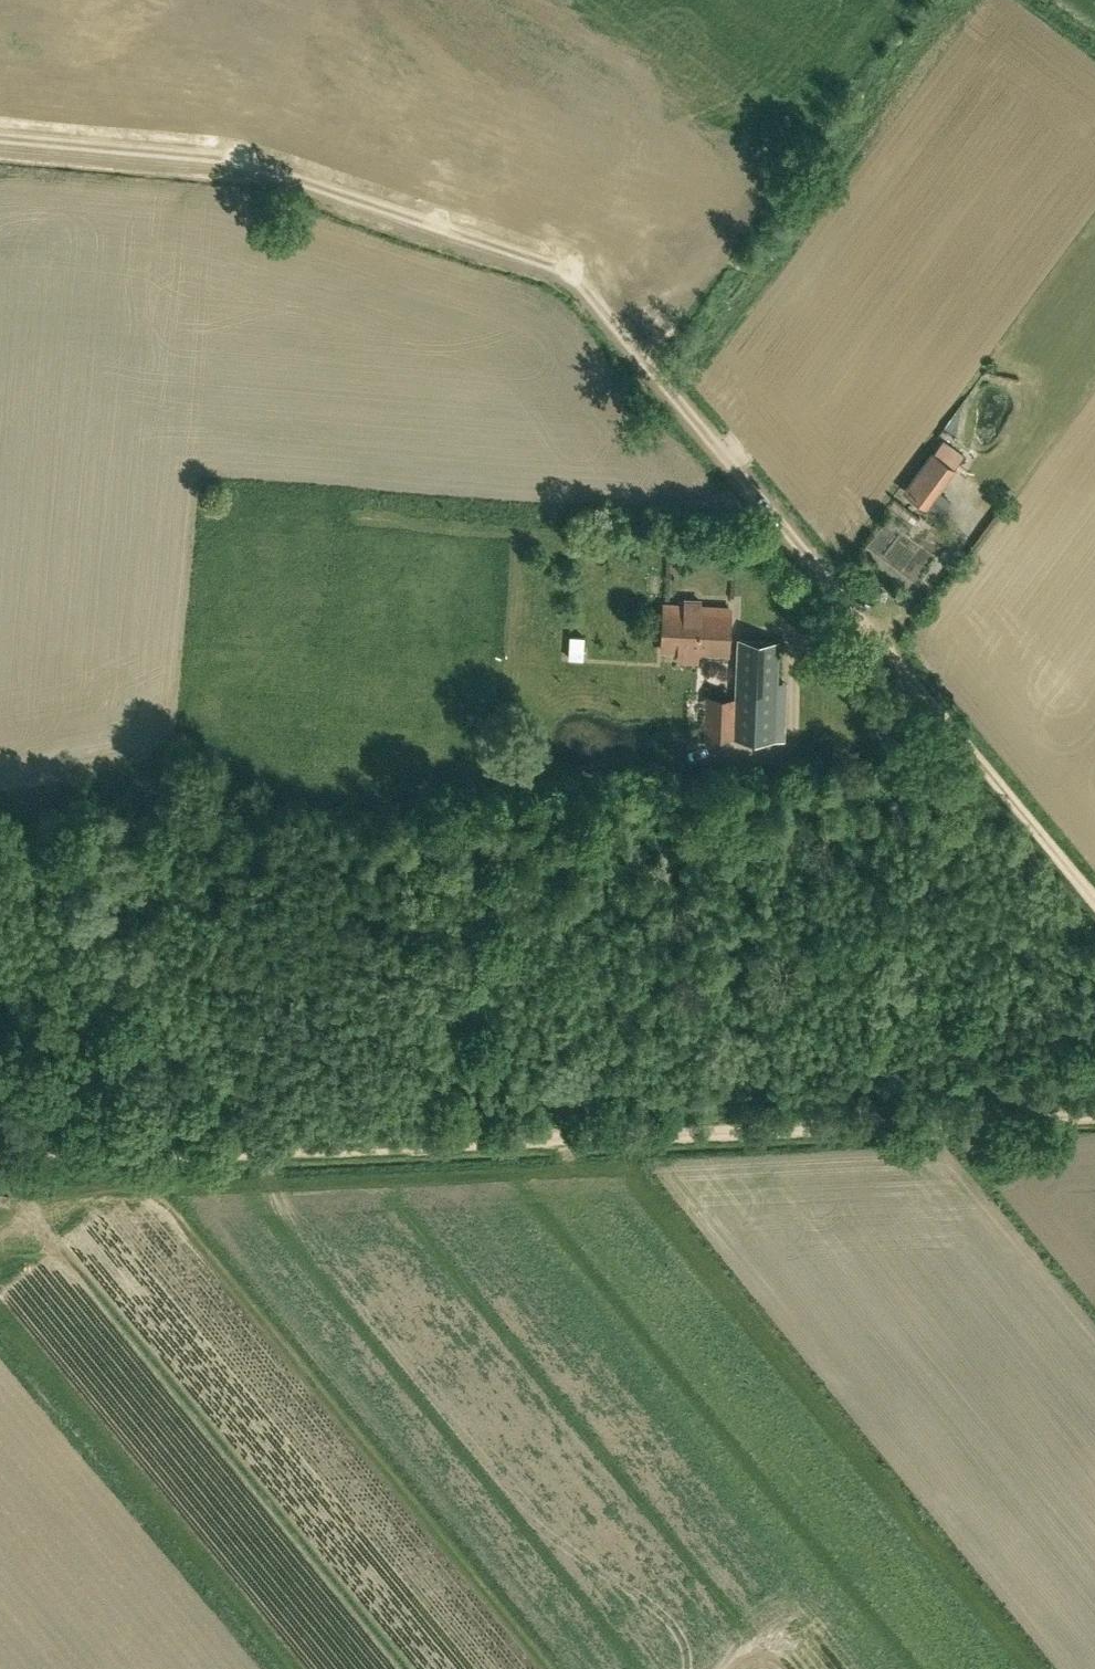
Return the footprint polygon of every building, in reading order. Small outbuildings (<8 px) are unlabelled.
[(942,440),(932,453),(954,470),(964,457),(942,440)] [(932,453),(905,490),(927,506),(954,470),(932,453)] [(729,653),(730,608),(701,607),(701,601),(685,600),(685,606),(664,605),(662,650),(678,651),(678,659),(699,660),(699,651),(729,653)] [(569,635),(568,658),(584,659),(585,636),(569,635)] [(775,738),(779,640),(740,638),(735,736),(775,738)]
